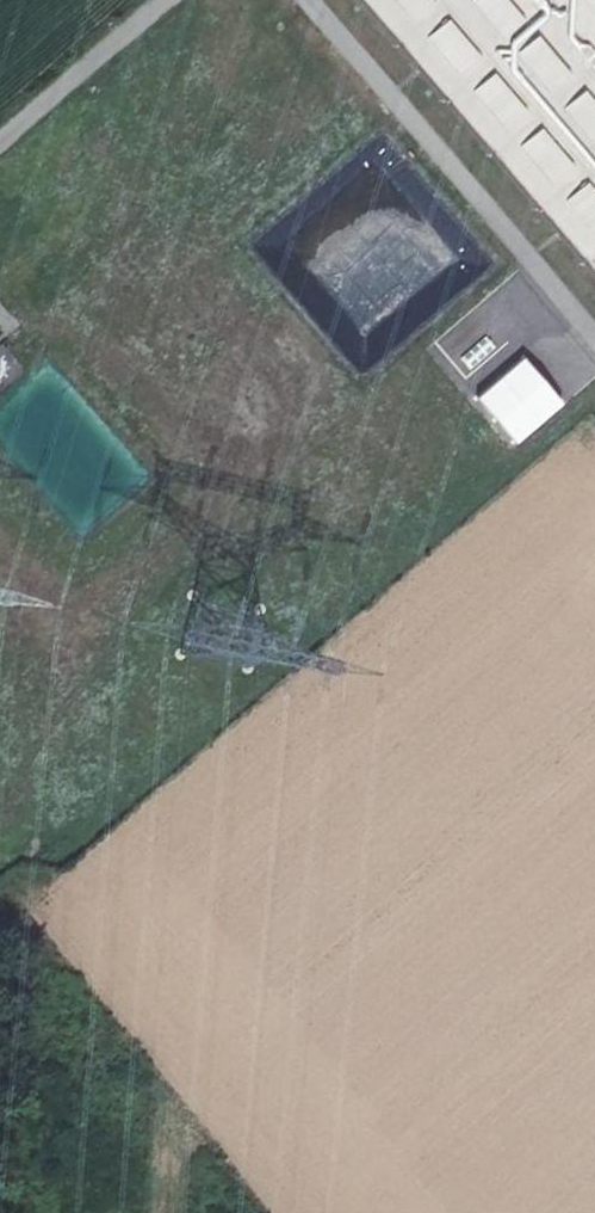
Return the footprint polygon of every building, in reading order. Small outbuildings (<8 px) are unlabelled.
[(594,282),(594,0),(355,0),(594,282)] [(27,374),(2,344),(0,346),(0,396),(27,374)]
